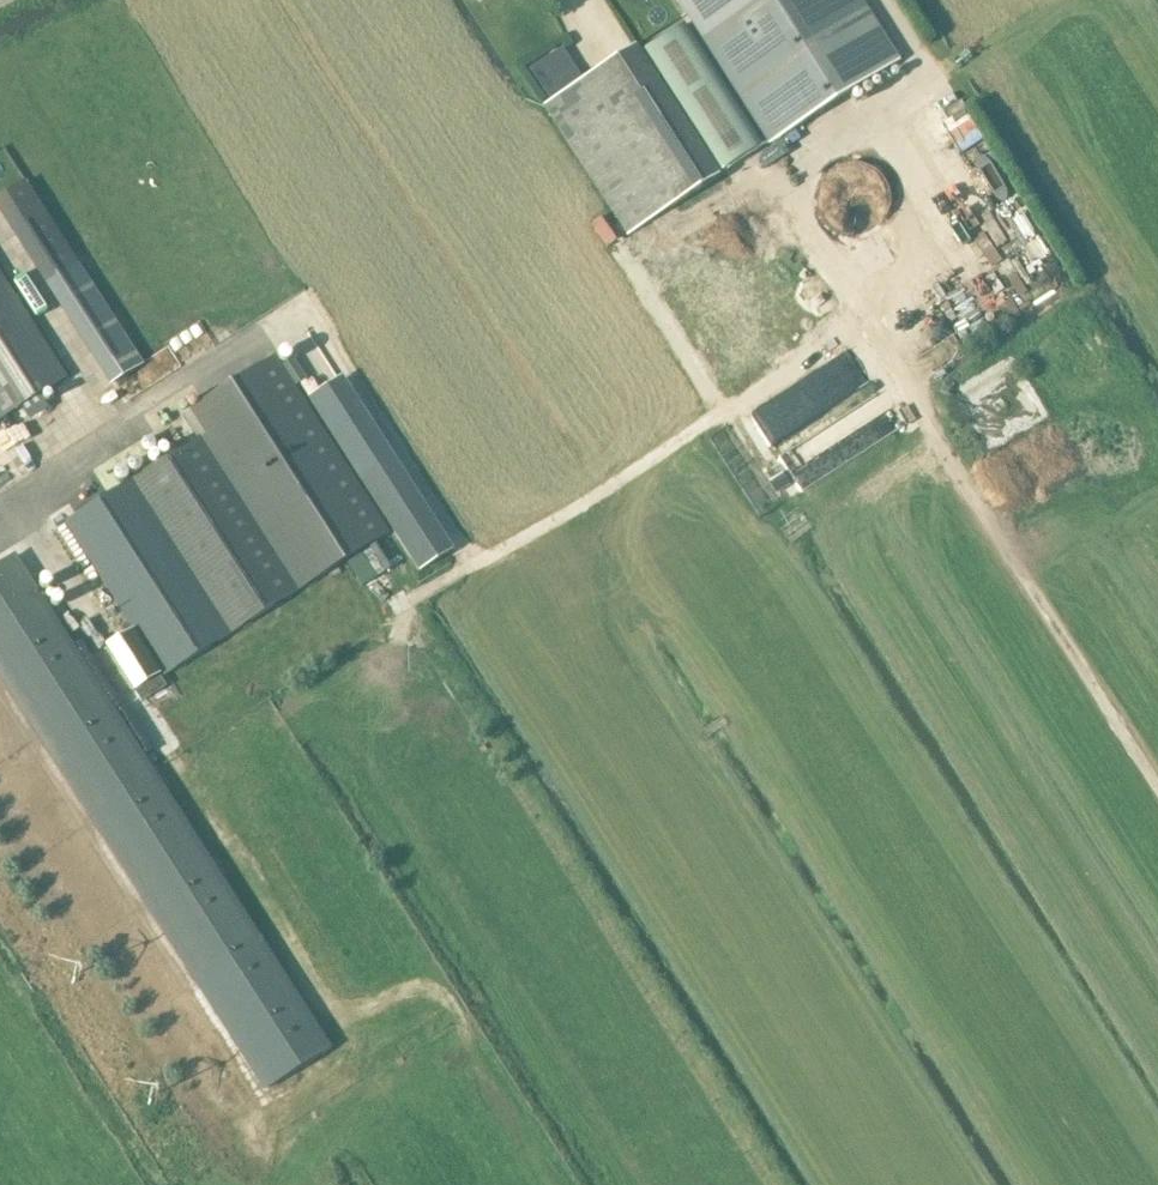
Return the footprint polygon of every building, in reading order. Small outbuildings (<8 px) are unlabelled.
[(862,0),(677,0),(689,19),(768,144),(900,61),(862,0)] [(683,27),(639,56),(640,57),(716,177),(761,148),(683,27)] [(628,233),(716,177),(640,57),(639,56),(636,52),(634,48),(583,81),(550,101),(546,104),(628,233)] [(572,64),(540,85),(550,101),(583,81),(572,64)] [(718,181),(631,236),(659,282),(729,388),(816,331),(718,181)] [(0,197),(0,215),(110,387),(142,367),(140,363),(87,281),(76,264),(24,182),(0,197)] [(65,378),(0,277),(0,420),(65,378)] [(197,440),(130,482),(227,635),(325,573),(344,561),(358,552),(366,546),(387,533),(294,388),(280,367),(274,357),(182,416),(197,440)] [(292,359),(280,367),(294,388),(306,381),(292,359)] [(393,456),(357,480),(388,527),(419,573),(454,549),(393,456)] [(264,1090),(329,1049),(16,553),(0,563),(0,671),(264,1090)] [(133,690),(163,671),(134,626),(104,645),(133,690)]
